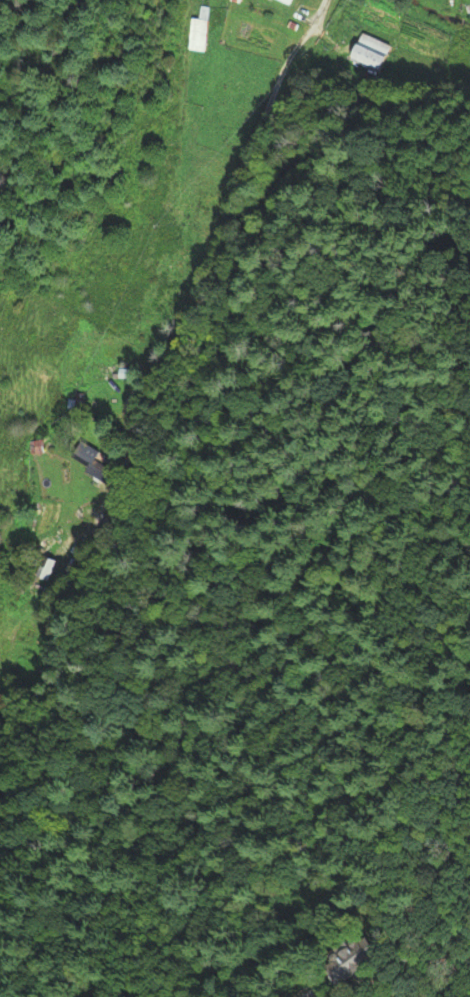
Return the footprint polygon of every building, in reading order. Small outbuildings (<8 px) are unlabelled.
[(210,7),(202,7),(202,18),(191,18),(190,50),(208,51),(210,7)] [(381,74),(395,47),(368,33),(354,60),(381,74)] [(27,453),(46,453),(46,441),(27,441),(27,453)] [(106,452),(81,441),(73,460),(98,471),(106,452)]
